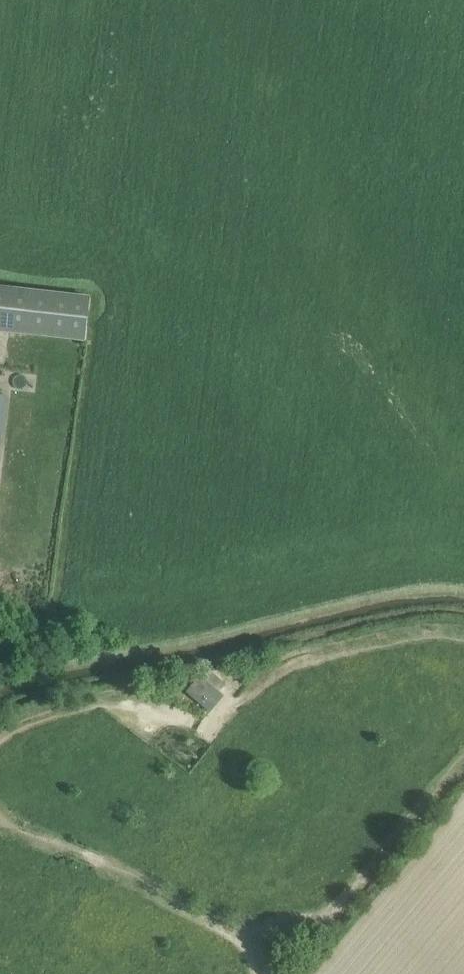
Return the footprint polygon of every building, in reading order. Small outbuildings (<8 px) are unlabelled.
[(87,340),(92,297),(0,287),(0,330),(87,340)] [(211,710),(223,694),(201,677),(188,692),(211,710)]
